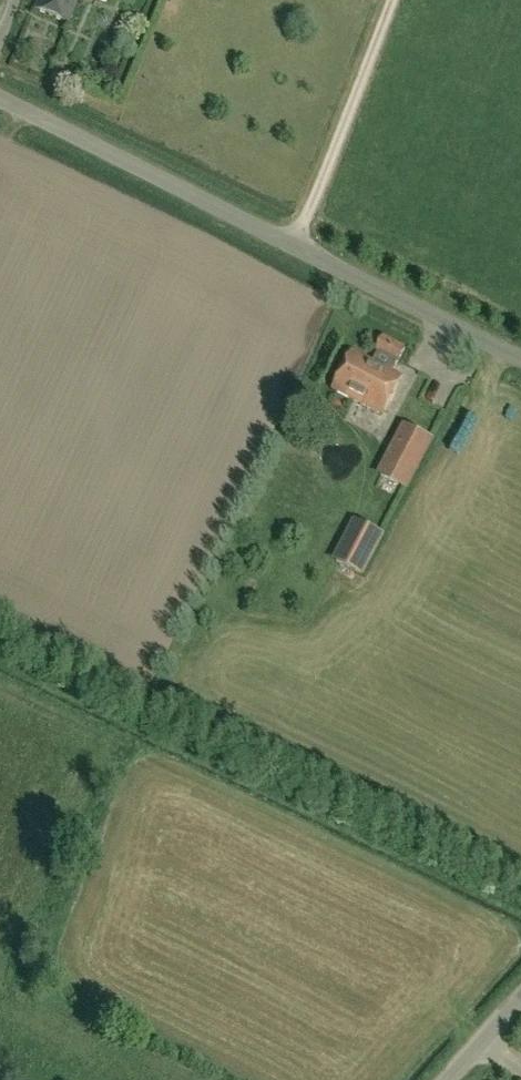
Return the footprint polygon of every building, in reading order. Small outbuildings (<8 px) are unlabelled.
[(68,25),(78,1),(80,2),(81,0),(39,0),(34,11),(68,25)] [(384,338),(378,351),(372,362),(352,352),(332,391),(383,417),(403,378),(382,367),(387,357),(399,363),(406,349),(384,338)] [(404,425),(378,476),(407,491),(433,440),(404,425)] [(355,520),(334,562),(361,576),(383,534),(355,520)]
